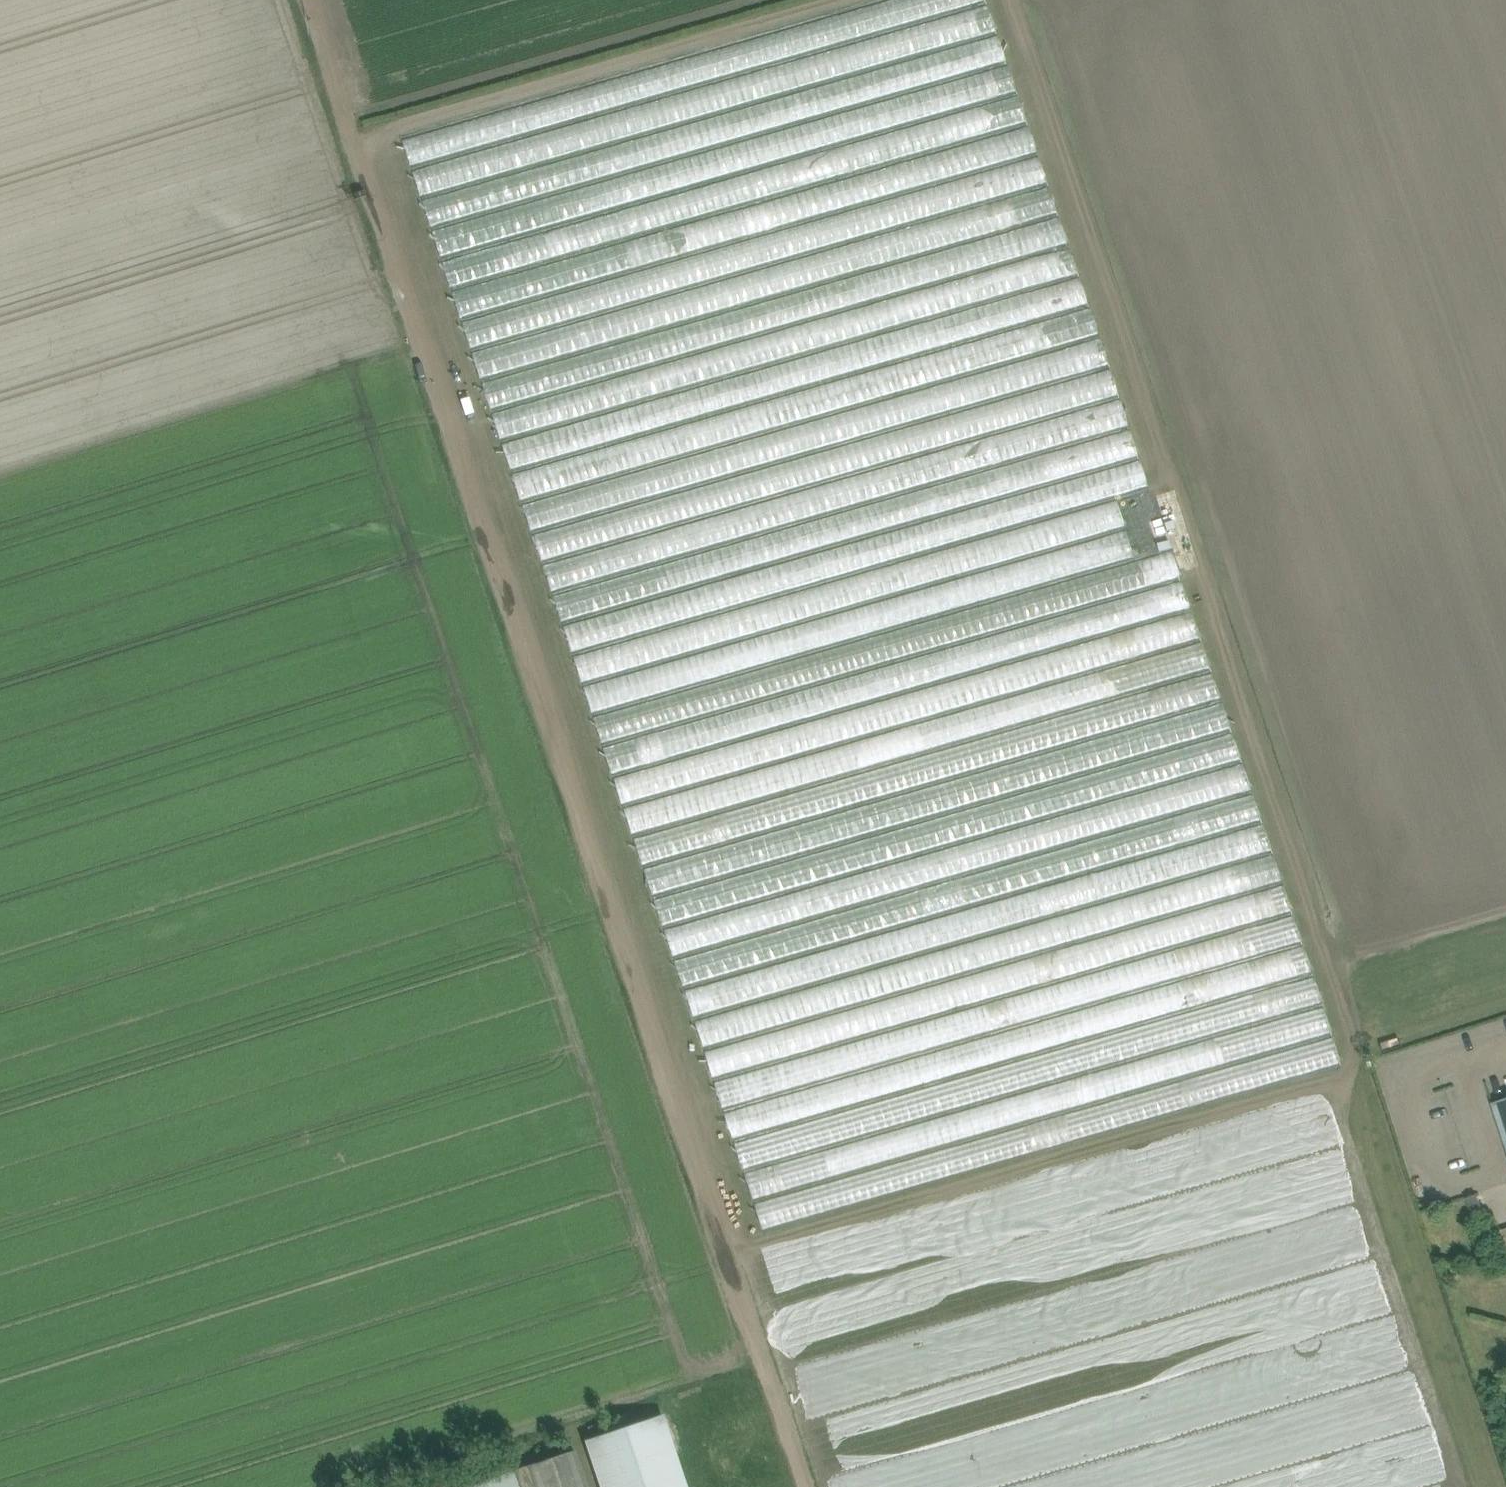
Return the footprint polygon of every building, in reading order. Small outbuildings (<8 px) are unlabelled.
[(1505,1144),(1505,1099),(1493,1103),(1505,1144)] [(584,1442),(599,1486),(684,1486),(660,1416),(584,1442)] [(468,1486),(588,1486),(576,1450),(468,1486)]
